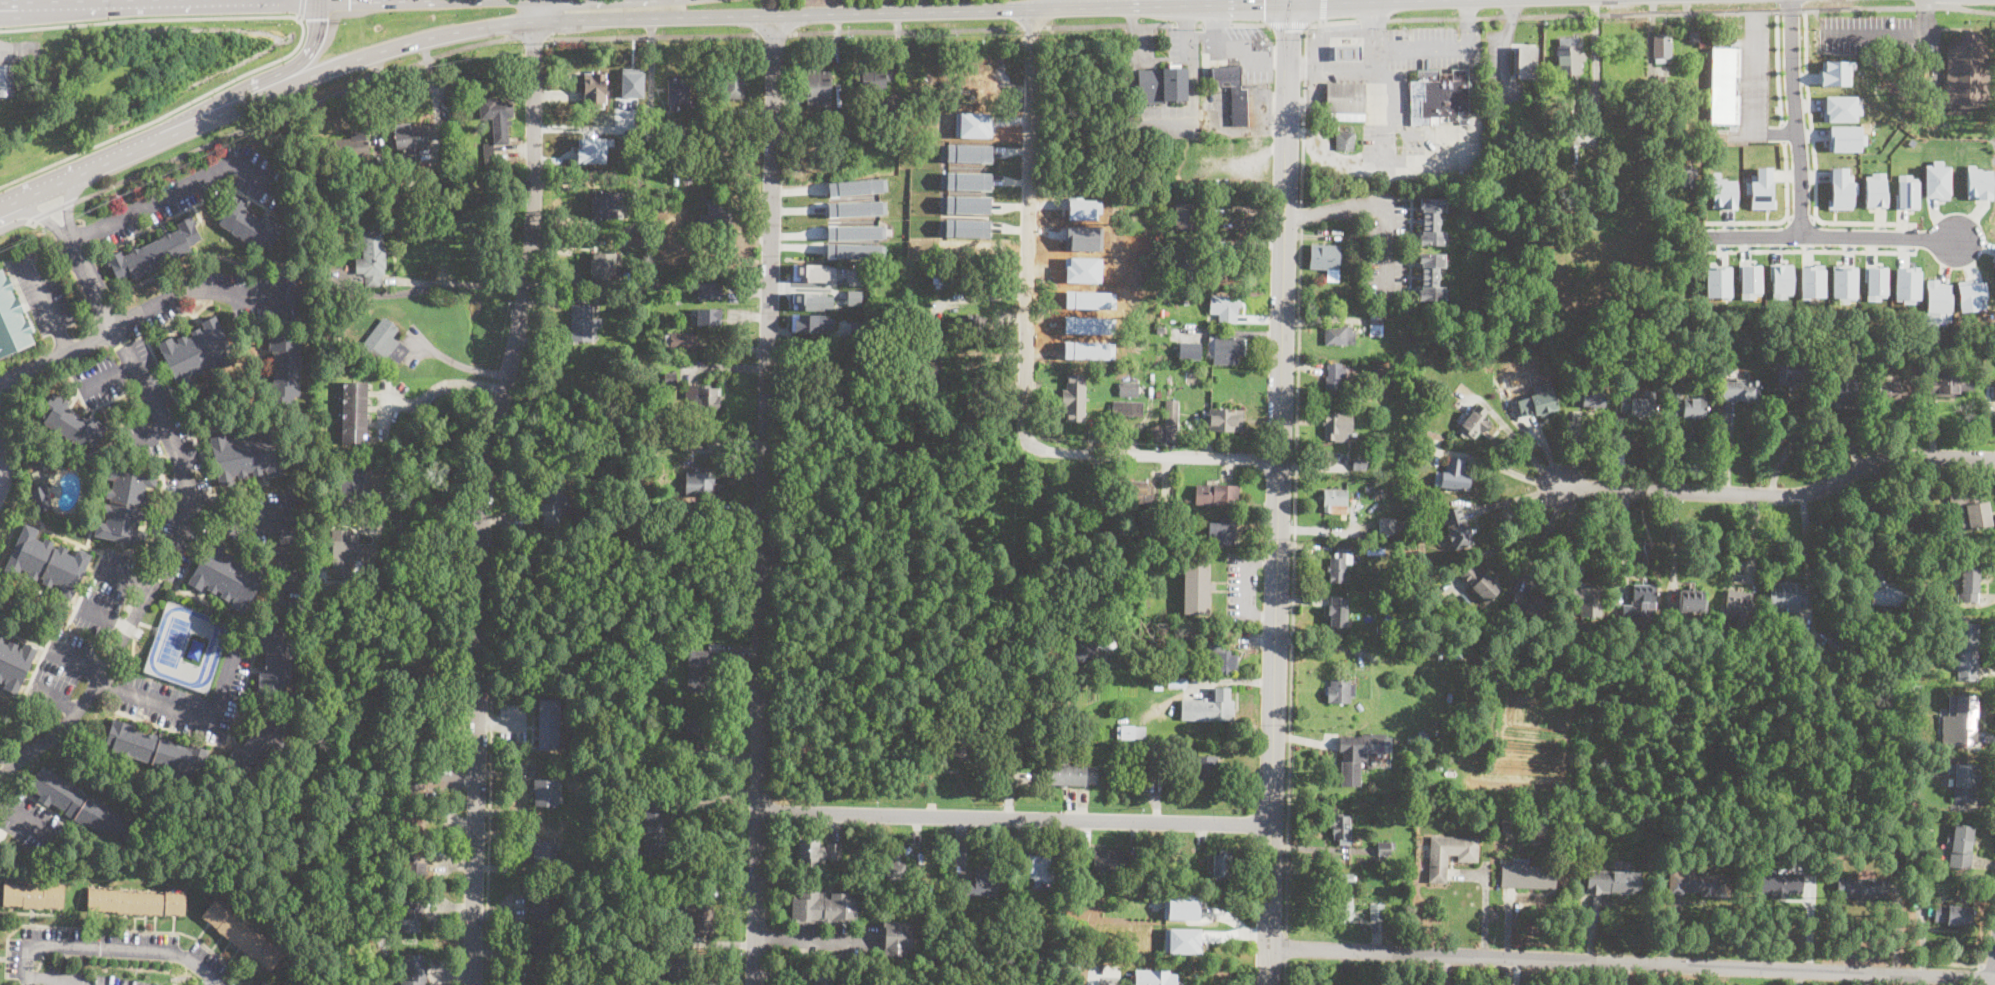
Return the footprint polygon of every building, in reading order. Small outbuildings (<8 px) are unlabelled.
[(1699,42),(1689,42),(1689,30),(1699,30),(1699,42)] [(1670,57),(1670,63),(1655,63),(1655,58),(1654,58),(1654,34),(1671,34),(1671,57),(1670,57)] [(1981,40),(1989,44),(1987,105),(1945,103),(1948,42),(1956,42),(1957,34),(1981,35),(1981,40)] [(1577,38),(1577,42),(1579,42),(1579,52),(1585,52),(1585,60),(1580,60),(1580,76),(1565,77),(1565,75),(1558,75),(1557,46),(1558,46),(1558,38),(1577,38)] [(1536,47),(1536,78),(1517,78),(1517,47),(1536,47)] [(1740,48),(1739,77),(1735,77),(1735,95),(1739,95),(1738,124),(1710,123),(1712,47),(1740,48)] [(1820,84),(1849,84),(1849,68),(1854,68),(1854,60),(1823,60),(1823,70),(1820,70),(1820,84)] [(744,99),(723,98),(724,62),(745,62),(744,99)] [(14,97),(0,97),(0,64),(13,64),(14,97)] [(1240,69),(1241,89),(1247,89),(1248,125),(1232,126),(1231,86),(1212,86),(1212,67),(1239,66),(1240,69)] [(621,67),(620,96),(643,97),(644,67),(621,67)] [(1186,67),(1186,99),(1163,99),(1163,103),(1140,104),(1139,70),(1162,70),(1162,67),(1186,67)] [(607,71),(606,84),(609,84),(608,94),(603,94),(603,108),(589,107),(589,103),(584,103),(585,74),(594,74),(594,70),(607,71)] [(1467,70),(1468,111),(1458,112),(1458,121),(1439,121),(1439,125),(1411,125),(1410,81),(1417,81),(1417,71),(1439,71),(1439,74),(1451,74),(1451,70),(1467,70)] [(830,107),(808,108),(807,73),(829,72),(830,107)] [(885,89),(863,89),(862,72),(891,72),(891,81),(885,82),(885,89)] [(690,79),(689,104),(694,104),(694,107),(687,107),(687,104),(677,104),(677,109),(670,109),(670,103),(667,103),(668,79),(690,79)] [(1366,83),(1365,121),(1325,119),(1327,82),(1366,83)] [(1824,95),(1855,95),(1855,103),(1861,103),(1861,114),(1855,114),(1855,121),(1822,121),(1822,109),(1824,108),(1824,95)] [(502,97),(503,100),(512,99),(513,116),(507,117),(511,164),(485,166),(483,144),(493,143),(490,118),(480,119),(478,99),(502,97)] [(409,123),(410,128),(426,125),(429,145),(415,147),(417,161),(408,163),(405,149),(397,150),(394,131),(396,131),(395,125),(409,123)] [(1828,126),(1859,125),(1859,134),(1865,134),(1865,144),(1860,144),(1860,150),(1831,151),(1831,149),(1827,150),(1827,140),(1828,140),(1828,126)] [(364,131),(365,136),(366,136),(368,157),(357,158),(358,162),(348,163),(348,158),(335,160),(333,140),(351,138),(351,133),(364,131)] [(1354,133),(1353,150),(1335,149),(1336,132),(1354,133)] [(846,154),(829,155),(828,136),(845,136),(846,154)] [(576,138),(576,162),(605,161),(605,146),(613,146),(612,138),(576,138)] [(946,143),(991,144),(990,162),(946,161),(946,143)] [(1707,165),(1707,146),(1716,146),(1716,165),(1707,165)] [(1942,160),(1942,166),(1948,166),(1949,198),(1936,198),(1936,197),(1924,197),(1924,166),(1925,165),(1925,164),(1932,164),(1932,160),(1942,160)] [(1691,165),(1690,168),(1696,170),(1692,189),(1672,184),(1674,175),(1679,176),(1681,166),(1686,167),(1686,164),(1691,165)] [(1966,165),(1966,197),(1991,197),(1990,170),(1974,170),(1974,165),(1966,165)] [(1755,166),(1771,166),(1771,198),(1774,198),(1774,207),(1750,208),(1750,193),(1745,193),(1745,181),(1750,181),(1750,174),(1756,174),(1755,166)] [(1830,167),(1830,199),(1827,199),(1827,208),(1852,208),(1852,193),(1857,193),(1857,181),(1852,181),(1852,174),(1847,174),(1847,167),(1830,167)] [(1664,181),(1654,183),(1651,171),(1661,168),(1664,181)] [(945,171),(990,172),(990,190),(945,189),(945,171)] [(1711,172),(1719,171),(1719,179),(1735,179),(1735,208),(1711,208),(1711,172)] [(692,182),(684,182),(683,173),(692,172),(692,182)] [(1884,172),(1884,191),(1887,191),(1887,206),(1864,206),(1864,175),(1871,175),(1871,172),(1884,172)] [(1917,180),(1917,207),(1895,208),(1894,193),(1897,193),(1897,174),(1910,174),(1910,177),(1917,177),(1917,180)] [(827,182),(881,177),(882,191),(829,197),(827,182)] [(622,196),(616,196),(616,213),(622,213),(622,218),(591,218),(592,191),(622,192),(622,196)] [(265,221),(267,218),(283,227),(269,249),(263,246),(261,250),(219,224),(222,220),(215,216),(229,193),(244,203),(242,206),(265,221)] [(945,195),(990,196),(990,213),(945,212),(945,195)] [(1437,219),(1439,219),(1439,225),(1437,225),(1437,231),(1444,231),(1444,245),(1419,245),(1419,234),(1420,235),(1421,211),(1419,211),(1419,199),(1444,199),(1444,213),(1437,213),(1437,219)] [(733,209),(732,228),(700,227),(700,214),(705,214),(706,200),(727,201),(727,208),(733,209)] [(827,203),(881,200),(881,214),(828,217),(827,203)] [(1195,204),(1195,210),(1197,210),(1196,221),(1195,220),(1194,229),(1174,228),(1174,222),(1169,222),(1169,209),(1174,209),(1174,204),(1195,204)] [(201,239),(188,246),(191,253),(133,280),(130,274),(117,281),(107,258),(121,251),(123,256),(132,252),(131,250),(138,247),(139,248),(164,236),(163,235),(170,231),(171,233),(179,229),(177,224),(190,217),(201,239)] [(943,217),(989,219),(989,237),(943,235),(943,217)] [(1070,220),(1071,252),(1112,251),(1111,219),(1070,220)] [(827,225),(880,225),(880,239),(827,239),(827,225)] [(385,274),(382,275),(383,288),(365,289),(364,273),(356,274),(355,259),(362,259),(361,231),(383,230),(385,274)] [(880,243),(879,258),(826,257),(826,242),(880,243)] [(1339,245),(1338,282),(1326,281),(1326,269),(1309,268),(1309,244),(1339,245)] [(621,253),(621,258),(614,258),(614,266),(621,266),(621,280),(590,279),(591,252),(621,253)] [(1436,273),(1437,273),(1437,279),(1435,279),(1435,285),(1442,286),(1442,300),(1417,300),(1417,289),(1419,289),(1419,266),(1418,266),(1418,253),(1442,253),(1442,268),(1436,268),(1436,273)] [(792,262),(835,263),(834,278),(824,278),(824,281),(792,280),(792,262)] [(1769,264),(1769,279),(1771,279),(1771,298),(1785,297),(1785,294),(1792,294),(1792,263),(1769,264)] [(1706,264),(1705,296),(1730,296),(1730,266),(1716,266),(1716,264),(1706,264)] [(1737,264),(1737,279),(1740,279),(1740,298),(1754,298),(1754,294),(1760,294),(1760,265),(1742,265),(1742,264),(1737,264)] [(1799,266),(1799,297),(1825,297),(1824,268),(1823,268),(1823,264),(1813,264),(1813,265),(1799,266)] [(1831,297),(1838,297),(1856,297),(1856,265),(1831,265),(1831,297)] [(1866,300),(1880,300),(1880,296),(1886,296),(1887,267),(1868,267),(1868,265),(1864,265),(1864,282),(1866,281),(1866,300)] [(1895,267),(1894,298),(1902,298),(1902,303),(1918,303),(1918,299),(1919,299),(1920,270),(1919,269),(1919,266),(1907,266),(1907,267),(1895,267)] [(34,341),(0,357),(0,271),(2,270),(6,279),(9,278),(14,289),(11,290),(14,299),(18,298),(23,312),(21,313),(25,321),(28,320),(33,332),(30,334),(34,341)] [(940,289),(933,289),(933,271),(953,271),(953,284),(940,284),(940,289)] [(1926,279),(1925,326),(1938,326),(1938,321),(1946,322),(1946,320),(1950,320),(1950,283),(1939,283),(1939,279),(1926,279)] [(1958,310),(1986,307),(1983,280),(1975,281),(1975,279),(1956,281),(1958,310)] [(721,294),(718,294),(718,299),(693,298),(693,293),(697,293),(697,283),(722,283),(721,294)] [(861,304),(861,290),(847,290),(847,304),(861,304)] [(792,291),(832,292),(832,307),(822,307),(822,309),(792,308),(792,291)] [(1241,307),(1238,307),(1237,323),(1219,322),(1219,314),(1210,314),(1210,295),(1238,296),(1238,300),(1241,300),(1241,307)] [(364,307),(354,310),(352,303),(362,300),(364,307)] [(915,301),(915,312),(903,312),(903,300),(915,301)] [(1419,307),(1414,312),(1410,308),(1415,303),(1419,307)] [(597,320),(597,326),(593,326),(592,342),(572,342),(573,306),(593,307),(593,320),(597,320)] [(718,325),(692,325),(692,320),(696,320),(695,309),(721,308),(721,319),(718,319),(718,325)] [(1079,334),(1099,334),(1099,308),(1078,309),(1079,334)] [(790,313),(818,314),(818,316),(834,317),(833,332),(789,332),(790,313)] [(958,329),(984,328),(983,314),(958,315),(958,329)] [(1382,320),(1382,336),(1369,336),(1370,315),(1382,315),(1381,320),(1382,320)] [(215,316),(237,360),(223,367),(219,359),(215,362),(217,366),(210,369),(208,365),(201,368),(203,373),(195,377),(193,372),(188,374),(192,383),(179,390),(157,344),(171,337),(174,345),(178,343),(176,339),(185,334),(187,338),(192,336),(190,333),(199,328),(201,332),(205,330),(202,323),(215,316)] [(409,350),(398,364),(389,356),(381,365),(360,348),(384,318),(398,329),(393,336),(409,350)] [(1355,333),(1354,344),(1324,343),(1324,326),(1351,327),(1351,333),(1355,333)] [(301,340),(299,397),(294,397),(294,404),(267,404),(267,386),(271,386),(272,350),(268,350),(268,332),(295,332),(295,340),(301,340)] [(695,333),(695,349),(668,348),(668,346),(663,346),(663,335),(669,335),(669,333),(695,333)] [(1243,356),(1238,356),(1238,364),(1227,364),(1227,355),(1209,355),(1209,337),(1243,337),(1243,356)] [(1200,343),(1200,359),(1179,358),(1179,343),(1200,343)] [(1903,347),(1903,355),(1892,354),(1892,346),(1903,347)] [(827,375),(810,375),(810,354),(819,354),(819,358),(827,358),(827,375)] [(1685,356),(1685,369),(1675,368),(1675,356),(1685,356)] [(1813,371),(1813,381),(1807,381),(1807,386),(1790,385),(1790,383),(1779,382),(1780,363),(1785,363),(1790,358),(1795,363),(1807,364),(1808,370),(1813,371)] [(935,378),(937,363),(928,362),(927,377),(935,378)] [(1345,368),(1345,379),(1341,379),(1340,389),(1325,389),(1325,376),(1327,376),(1328,363),(1340,364),(1340,368),(1345,368)] [(1158,367),(1157,375),(1149,374),(1150,366),(1158,367)] [(1391,368),(1391,377),(1376,376),(1376,368),(1391,368)] [(1855,382),(1855,396),(1850,396),(1850,403),(1827,403),(1828,372),(1839,372),(1839,381),(1855,382)] [(1972,374),(1972,393),(1958,392),(1958,397),(1930,396),(1931,372),(1972,374)] [(677,373),(676,385),(665,385),(665,373),(677,373)] [(1084,373),(1083,420),(1064,420),(1065,405),(1060,405),(1060,388),(1066,388),(1066,373),(1084,373)] [(1759,381),(1759,402),(1722,401),(1722,382),(1748,383),(1748,380),(1759,381)] [(365,443),(341,443),(342,382),(366,383),(365,443)] [(1137,397),(1119,396),(1120,382),(1138,383),(1137,397)] [(1907,399),(1898,399),(1898,403),(1877,402),(1877,382),(1907,383),(1907,399)] [(719,408),(693,408),(693,399),(685,399),(685,385),(709,385),(709,388),(717,388),(717,396),(719,396),(719,408)] [(1605,388),(1604,407),(1580,405),(1581,401),(1577,401),(1578,389),(1582,390),(1583,388),(1599,390),(1599,387),(1605,388)] [(1654,391),(1652,417),(1630,416),(1630,410),(1620,409),(1620,397),(1643,399),(1643,390),(1654,391)] [(1553,409),(1554,412),(1540,416),(1539,412),(1522,417),(1517,400),(1551,391),(1556,408),(1553,409)] [(69,410),(84,420),(85,418),(90,420),(92,417),(101,422),(102,421),(106,423),(104,426),(106,427),(92,450),(85,446),(82,450),(43,425),(46,420),(40,416),(53,394),(68,403),(66,406),(70,408),(69,410)] [(1705,399),(1703,418),(1696,418),(1696,420),(1691,420),(1691,417),(1683,416),(1683,413),(1678,412),(1678,400),(1683,400),(1683,399),(1697,400),(1697,398),(1705,399)] [(1178,442),(1150,442),(1151,425),(1165,425),(1166,400),(1179,400),(1178,442)] [(134,412),(131,405),(139,401),(142,408),(134,412)] [(1143,417),(1128,416),(1128,419),(1123,419),(1123,416),(1113,415),(1113,401),(1143,402),(1143,417)] [(1491,423),(1485,431),(1483,430),(1481,433),(1478,431),(1473,438),(1468,435),(1466,438),(1463,436),(1463,437),(1456,432),(1476,404),(1486,411),(1482,417),(1491,423)] [(1243,432),(1208,430),(1209,409),(1244,411),(1243,432)] [(1344,434),(1344,441),(1322,441),(1322,419),(1351,420),(1351,434),(1344,434)] [(273,425),(283,474),(268,477),(266,469),(261,470),(262,475),(253,476),(252,471),(247,472),(248,477),(239,479),(238,474),(232,475),(234,484),(220,487),(210,438),(225,435),(227,443),(231,442),(230,438),(240,436),(241,440),(245,439),(244,435),(254,433),(255,437),(259,436),(258,428),(273,425)] [(1370,450),(1370,458),(1366,458),(1365,469),(1352,469),(1353,459),(1355,459),(1355,450),(1370,450)] [(1464,475),(1470,476),(1467,491),(1440,487),(1440,485),(1433,484),(1435,471),(1443,472),(1445,457),(1465,459),(1463,467),(1465,467),(1464,475)] [(365,476),(362,500),(357,499),(356,506),(341,504),(347,462),(363,465),(362,476),(365,476)] [(157,473),(154,488),(146,486),(144,496),(149,497),(147,507),(142,506),(141,511),(145,512),(144,522),(139,521),(138,530),(146,531),(144,546),(95,536),(98,521),(106,522),(107,514),(103,513),(105,503),(109,504),(110,498),(105,497),(107,488),(111,489),(113,480),(107,479),(109,464),(157,473)] [(706,468),(706,473),(713,473),(713,483),(717,483),(717,495),(686,495),(686,472),(695,472),(695,468),(706,468)] [(1153,484),(1152,505),(1117,503),(1119,480),(1147,482),(1146,484),(1153,484)] [(36,513),(29,490),(45,485),(52,508),(36,513)] [(1239,486),(1239,498),(1234,498),(1234,502),(1219,501),(1219,505),(1196,504),(1196,486),(1213,486),(1213,485),(1239,486)] [(1964,487),(1965,492),(1980,489),(1982,502),(1988,501),(1992,526),(1963,530),(1961,520),(1963,520),(1960,503),(1952,504),(1949,489),(1964,487)] [(1346,489),(1346,506),(1331,506),(1331,512),(1323,512),(1324,488),(1346,489)] [(1472,543),(1454,549),(1442,512),(1459,507),(1472,543)] [(1235,518),(1235,544),(1209,543),(1209,522),(1221,522),(1221,517),(1235,518)] [(1400,518),(1400,530),(1395,530),(1395,534),(1379,534),(1379,518),(1400,518)] [(43,542),(44,538),(54,543),(52,547),(57,550),(59,545),(67,550),(66,553),(74,557),(78,549),(91,555),(70,601),(56,595),(60,587),(52,583),(50,587),(41,583),(43,579),(38,577),(36,581),(27,577),(29,573),(21,569),(17,577),(3,570),(24,524),(38,530),(34,538),(43,542)] [(225,558),(228,553),(235,558),(233,561),(238,564),(240,560),(248,565),(246,569),(249,570),(250,568),(251,569),(254,563),(268,571),(244,614),(230,606),(232,602),(231,601),(232,599),(230,598),(228,601),(219,597),(221,593),(217,590),(215,594),(206,589),(208,586),(206,584),(205,586),(203,585),(200,591),(187,583),(211,540),(224,547),(221,552),(223,553),(222,556),(225,558)] [(1352,547),(1352,564),(1346,564),(1345,583),(1329,583),(1329,571),(1327,571),(1327,566),(1329,566),(1330,557),(1334,558),(1334,552),(1336,552),(1336,544),(1350,545),(1350,547),(1352,547)] [(1378,545),(1377,554),(1366,554),(1367,544),(1378,545)] [(1214,591),(1209,591),(1209,614),(1184,614),(1184,559),(1210,559),(1209,583),(1215,583),(1214,591)] [(1500,588),(1489,601),(1461,576),(1472,563),(1500,588)] [(1979,602),(1958,601),(1958,595),(1961,595),(1961,567),(1979,568),(1979,602)] [(1907,586),(1906,606),(1871,605),(1871,580),(1886,581),(1885,586),(1907,586)] [(1800,582),(1799,588),(1807,588),(1806,608),(1797,608),(1797,605),(1775,604),(1774,608),(1769,608),(1770,586),(1777,586),(1778,581),(1800,582)] [(1600,582),(1601,615),(1580,616),(1580,606),(1572,606),(1572,583),(1600,582)] [(1655,585),(1654,611),(1647,610),(1647,618),(1633,618),(1633,620),(1622,620),(1623,604),(1632,604),(1632,584),(1655,585)] [(1551,603),(1545,620),(1511,607),(1517,590),(1551,603)] [(1706,600),(1706,612),(1680,612),(1681,591),(1702,591),(1702,600),(1706,600)] [(1751,593),(1749,627),(1737,626),(1738,618),(1726,617),(1727,591),(1751,593)] [(1346,598),(1345,626),(1330,626),(1330,619),(1327,619),(1327,606),(1331,606),(1331,598),(1346,598)] [(1976,676),(1956,675),(1958,623),(1978,624),(1976,676)] [(292,636),(291,683),(285,683),(284,691),(259,691),(259,672),(266,672),(266,644),(260,644),(261,627),(287,628),(287,636),(292,636)] [(1219,628),(1219,635),(1206,635),(1206,641),(1199,640),(1199,628),(1219,628)] [(1116,632),(1115,650),(1101,649),(1101,647),(1097,647),(1097,651),(1094,651),(1093,663),(1070,662),(1071,658),(1068,658),(1069,645),(1071,645),(1071,640),(1101,641),(1101,631),(1116,632)] [(2,679),(0,683),(0,637),(4,639),(3,642),(8,645),(9,640),(18,644),(16,649),(19,650),(20,648),(22,649),(24,643),(37,650),(16,694),(3,688),(6,683),(4,682),(5,680),(2,679)] [(1224,650),(1230,650),(1230,655),(1237,655),(1236,670),(1229,670),(1229,675),(1207,674),(1208,640),(1224,641),(1224,650)] [(720,651),(711,650),(708,650),(709,642),(721,643),(720,651)] [(1159,642),(1158,650),(1148,650),(1148,642),(1159,642)] [(1425,644),(1424,657),(1414,656),(1414,643),(1425,644)] [(709,692),(688,691),(689,650),(710,651),(709,692)] [(207,692),(211,680),(208,679),(210,674),(199,670),(200,666),(183,660),(180,670),(146,659),(142,671),(207,692)] [(390,678),(389,688),(379,687),(379,678),(390,678)] [(1187,678),(1187,687),(1168,687),(1168,678),(1187,678)] [(1355,685),(1355,696),(1350,696),(1350,702),(1327,702),(1328,686),(1330,687),(1330,679),(1350,679),(1350,685),(1355,685)] [(1181,698),(1180,719),(1233,720),(1233,699),(1229,699),(1229,686),(1214,685),(1213,699),(1181,698)] [(1976,717),(1974,717),(1974,729),(1976,729),(1976,738),(1969,739),(1969,744),(1944,744),(1943,716),(1949,716),(1949,697),(1955,697),(1955,695),(1976,695),(1976,717)] [(558,750),(537,749),(538,700),(559,700),(558,750)] [(186,748),(187,745),(190,746),(191,744),(209,750),(201,775),(194,773),(193,778),(183,775),(181,780),(170,776),(172,770),(130,756),(129,761),(120,758),(121,754),(112,751),(113,746),(106,743),(114,719),(130,724),(129,726),(133,728),(132,730),(186,748)] [(706,754),(701,754),(701,763),(685,763),(686,720),(707,720),(706,754)] [(1145,726),(1145,739),(1121,739),(1121,738),(1117,738),(1117,726),(1120,726),(1120,725),(1145,726)] [(1428,731),(1427,748),(1422,748),(1422,743),(1407,742),(1408,735),(1417,735),(1418,731),(1428,731)] [(1381,737),(1380,752),(1360,752),(1360,786),(1341,786),(1342,752),(1339,752),(1339,736),(1360,737),(1360,734),(1369,735),(1369,736),(1381,737)] [(1165,753),(1165,774),(1153,774),(1153,753),(1165,753)] [(1222,764),(1221,773),(1217,773),(1217,780),(1189,780),(1189,772),(1193,772),(1194,756),(1217,757),(1217,764),(1222,764)] [(1375,766),(1372,768),(1368,767),(1366,764),(1366,759),(1371,756),(1374,757),(1377,762),(1375,766)] [(1139,769),(1129,769),(1129,759),(1139,759),(1139,769)] [(1975,803),(1954,802),(1955,763),(1976,763),(1975,803)] [(1098,767),(1097,784),(1050,782),(1051,765),(1098,767)] [(136,825),(123,846),(109,837),(104,845),(95,839),(99,833),(83,823),(81,826),(63,815),(65,812),(50,802),(48,807),(38,800),(41,796),(29,789),(43,767),(136,825)] [(421,771),(422,790),(404,789),(404,782),(401,782),(401,772),(421,771)] [(561,790),(561,793),(562,793),(562,796),(557,796),(557,806),(533,806),(533,793),(530,792),(529,788),(533,788),(532,780),(556,780),(555,790),(561,790)] [(666,856),(644,856),(644,800),(663,801),(663,815),(664,815),(664,837),(666,837),(666,856)] [(425,832),(403,831),(404,814),(422,814),(422,822),(425,822),(425,832)] [(1332,845),(1331,815),(1350,814),(1351,844),(1332,845)] [(1500,832),(1501,815),(1518,815),(1517,832),(1500,832)] [(1973,827),(1969,853),(1973,854),(1971,870),(1949,866),(1952,846),(1945,845),(1947,832),(1953,833),(1955,824),(1973,827)] [(1478,837),(1477,861),(1457,861),(1457,855),(1446,855),(1446,883),(1429,883),(1430,836),(1478,837)] [(819,847),(826,848),(826,842),(841,843),(841,859),(817,858),(817,866),(802,865),(802,856),(797,856),(798,838),(819,838),(819,847)] [(555,866),(529,865),(528,842),(532,842),(532,840),(556,841),(555,851),(560,851),(560,856),(555,856),(555,866)] [(1392,854),(1377,856),(1375,842),(1390,840),(1392,854)] [(1229,849),(1229,877),(1212,877),(1212,854),(1220,854),(1220,849),(1229,849)] [(423,876),(405,875),(406,850),(425,851),(423,876)] [(1127,851),(1127,869),(1092,868),(1093,850),(1127,851)] [(1053,866),(1053,881),(1033,881),(1033,878),(1024,877),(1024,856),(1050,857),(1050,866),(1053,866)] [(901,859),(901,863),(906,863),(905,882),(899,882),(899,888),(887,887),(888,862),(895,862),(895,859),(901,859)] [(1528,860),(1528,865),(1554,867),(1553,889),(1501,887),(1503,864),(1513,864),(1513,859),(1528,860)] [(998,867),(997,895),(968,895),(968,897),(956,897),(956,880),(969,880),(969,882),(974,882),(975,867),(998,867)] [(1640,872),(1639,895),(1586,892),(1588,870),(1640,872)] [(1408,871),(1408,879),(1399,878),(1399,871),(1408,871)] [(1729,873),(1728,897),(1669,895),(1670,871),(1729,873)] [(1344,883),(1344,887),(1351,887),(1352,919),(1335,920),(1333,874),(1353,873),(1354,883),(1344,883)] [(1802,894),(1788,894),(1788,898),(1771,898),(1771,893),(1759,893),(1759,873),(1803,873),(1802,894)] [(1885,899),(1826,898),(1827,876),(1885,877),(1885,899)] [(24,887),(43,888),(43,886),(64,887),(63,908),(45,907),(45,910),(21,908),(22,906),(2,905),(3,884),(25,885),(24,887)] [(119,893),(166,894),(166,893),(186,894),(185,914),(165,914),(165,916),(117,914),(117,911),(87,910),(88,890),(119,891),(119,893)] [(818,890),(818,893),(830,893),(830,892),(838,892),(838,891),(852,891),(852,898),(858,899),(857,921),(853,921),(853,923),(839,923),(839,924),(822,924),(822,922),(809,921),(808,923),(790,923),(791,897),(799,898),(799,891),(808,891),(808,890),(818,890)] [(1929,907),(1920,906),(1922,892),(1930,893),(1929,907)] [(422,904),(422,920),(420,920),(419,932),(399,932),(400,918),(405,919),(405,905),(394,905),(395,893),(419,894),(419,904),(422,904)] [(914,893),(914,907),(904,907),(904,893),(914,893)] [(1163,919),(1199,918),(1199,894),(1163,894),(1163,919)] [(228,914),(266,944),(268,942),(283,954),(271,970),(255,958),(254,960),(216,930),(217,928),(202,917),(214,901),(229,913),(228,914)] [(711,904),(710,934),(684,933),(685,903),(711,904)] [(1384,903),(1384,921),(1369,921),(1369,903),(1384,903)] [(1972,907),(1971,926),(1946,924),(1946,922),(1934,921),(1935,905),(1972,907)] [(911,921),(911,930),(913,930),(913,937),(914,937),(914,948),(911,948),(911,956),(880,955),(880,938),(878,938),(879,922),(884,922),(884,920),(911,921)] [(424,982),(424,984),(402,984),(402,981),(408,981),(408,968),(399,968),(399,955),(424,955),(424,967),(427,967),(427,982),(424,982)] [(1117,962),(1117,975),(1102,975),(1102,962),(1117,962)] [(1176,974),(1176,984),(1130,984),(1130,975),(1134,975),(1135,970),(1170,971),(1170,974),(1176,974)] [(839,974),(838,984),(821,984),(822,982),(814,982),(815,972),(831,972),(831,974),(839,974)] [(554,975),(553,984),(530,984),(531,974),(554,975)]
